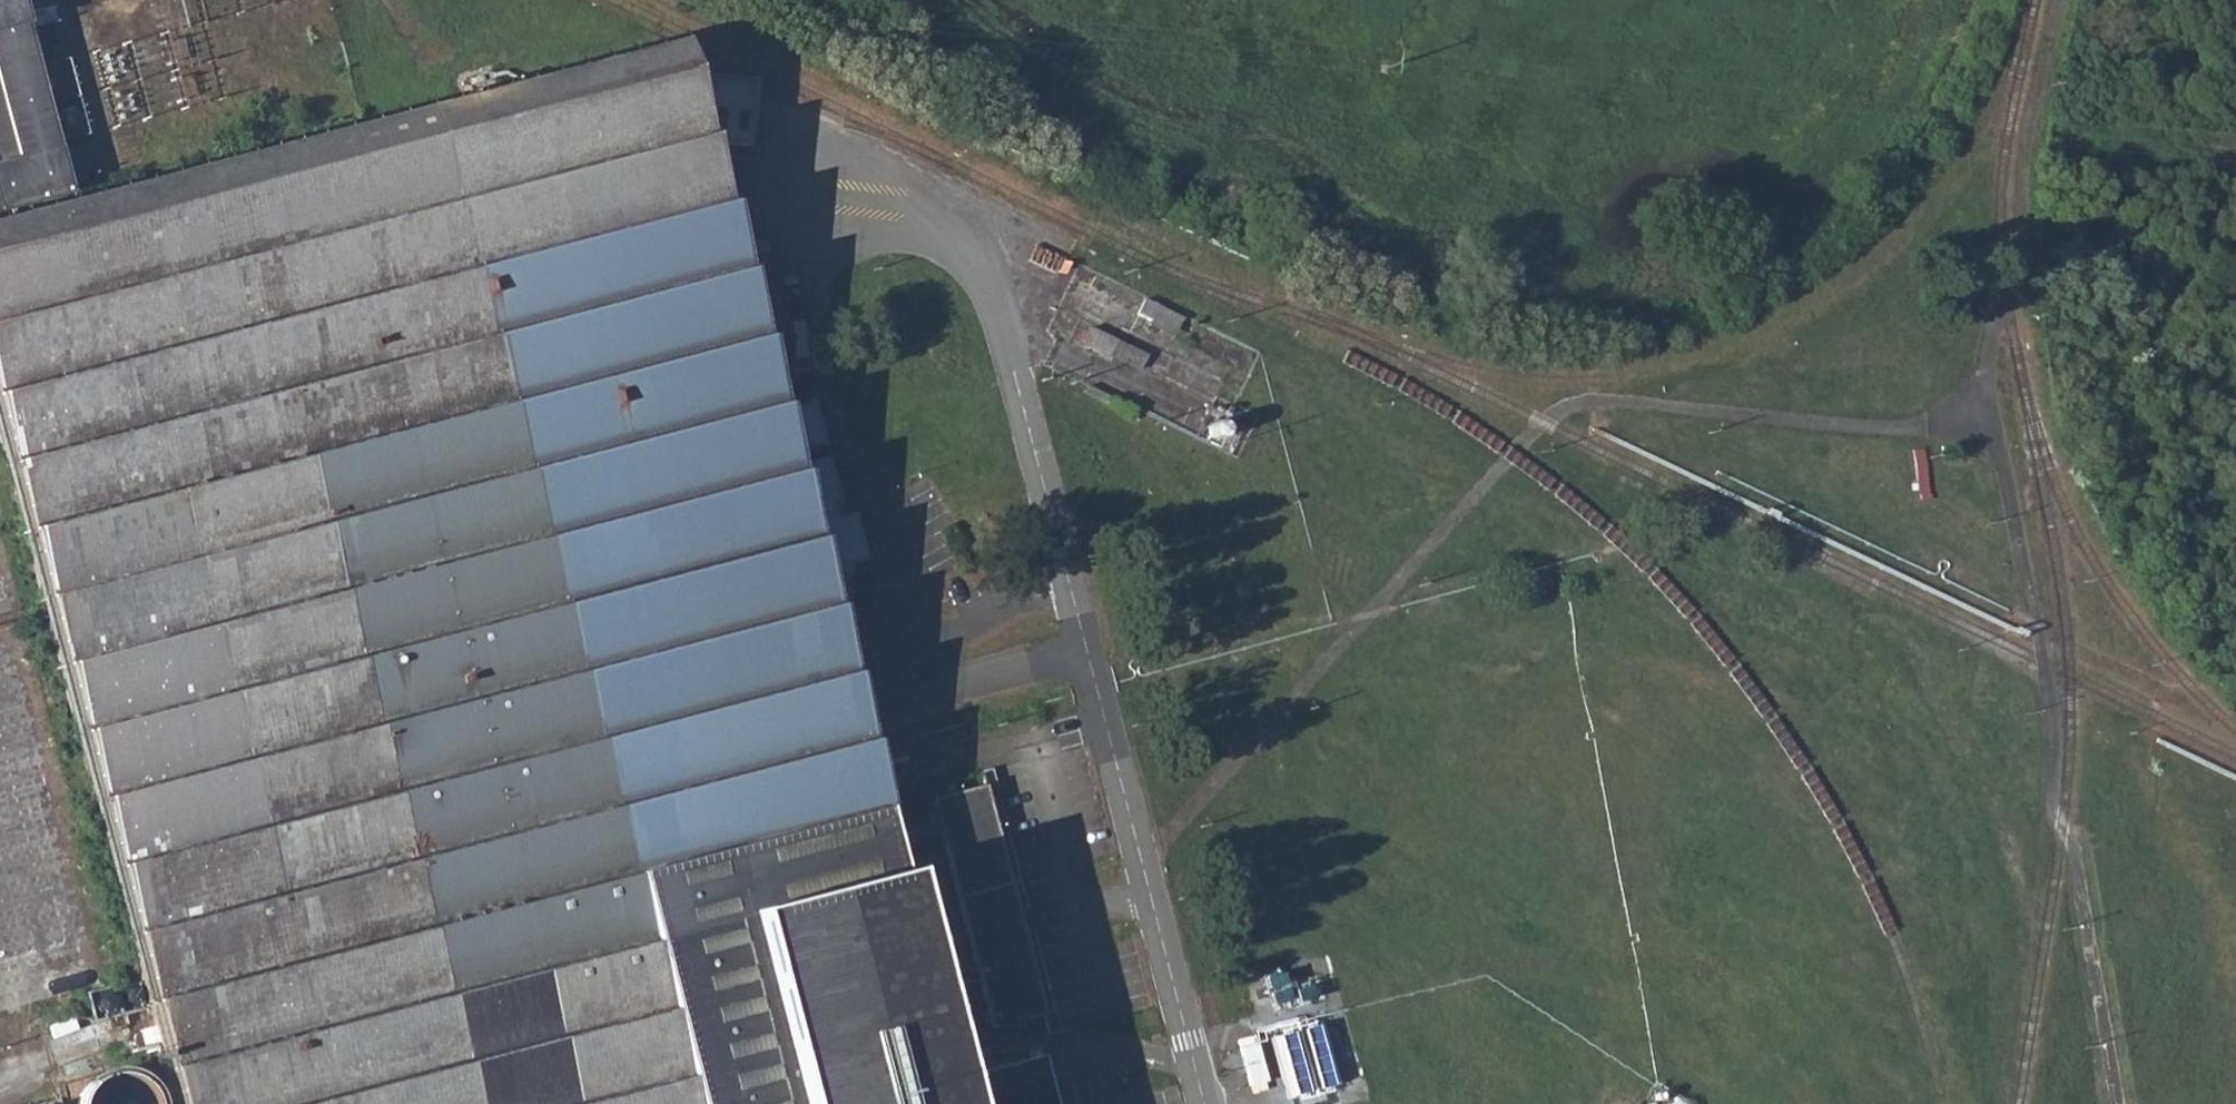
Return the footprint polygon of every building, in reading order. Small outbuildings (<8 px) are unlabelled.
[(65,189),(62,180),(17,0),(0,0),(0,207),(65,189)] [(1031,1062),(959,1081),(957,1072),(943,1075),(875,817),(888,814),(839,625),(861,619),(851,578),(862,575),(859,566),(875,562),(863,515),(848,519),(845,506),(850,505),(837,457),(799,466),(795,454),(834,444),(822,400),(784,410),(729,200),(742,197),(737,178),(724,182),(687,43),(0,223),(0,401),(185,1103),(1042,1103),(1031,1062)] [(911,825),(914,831),(917,843),(942,836),(977,976),(965,979),(968,995),(981,992),(997,1041),(1048,1028),(1052,1044),(1062,1041),(993,776),(982,778),(985,792),(934,807),(937,820),(911,825)] [(1304,1067),(1302,1031),(1282,1032),(1285,1090),(1307,1089),(1306,1066),(1304,1067)]
